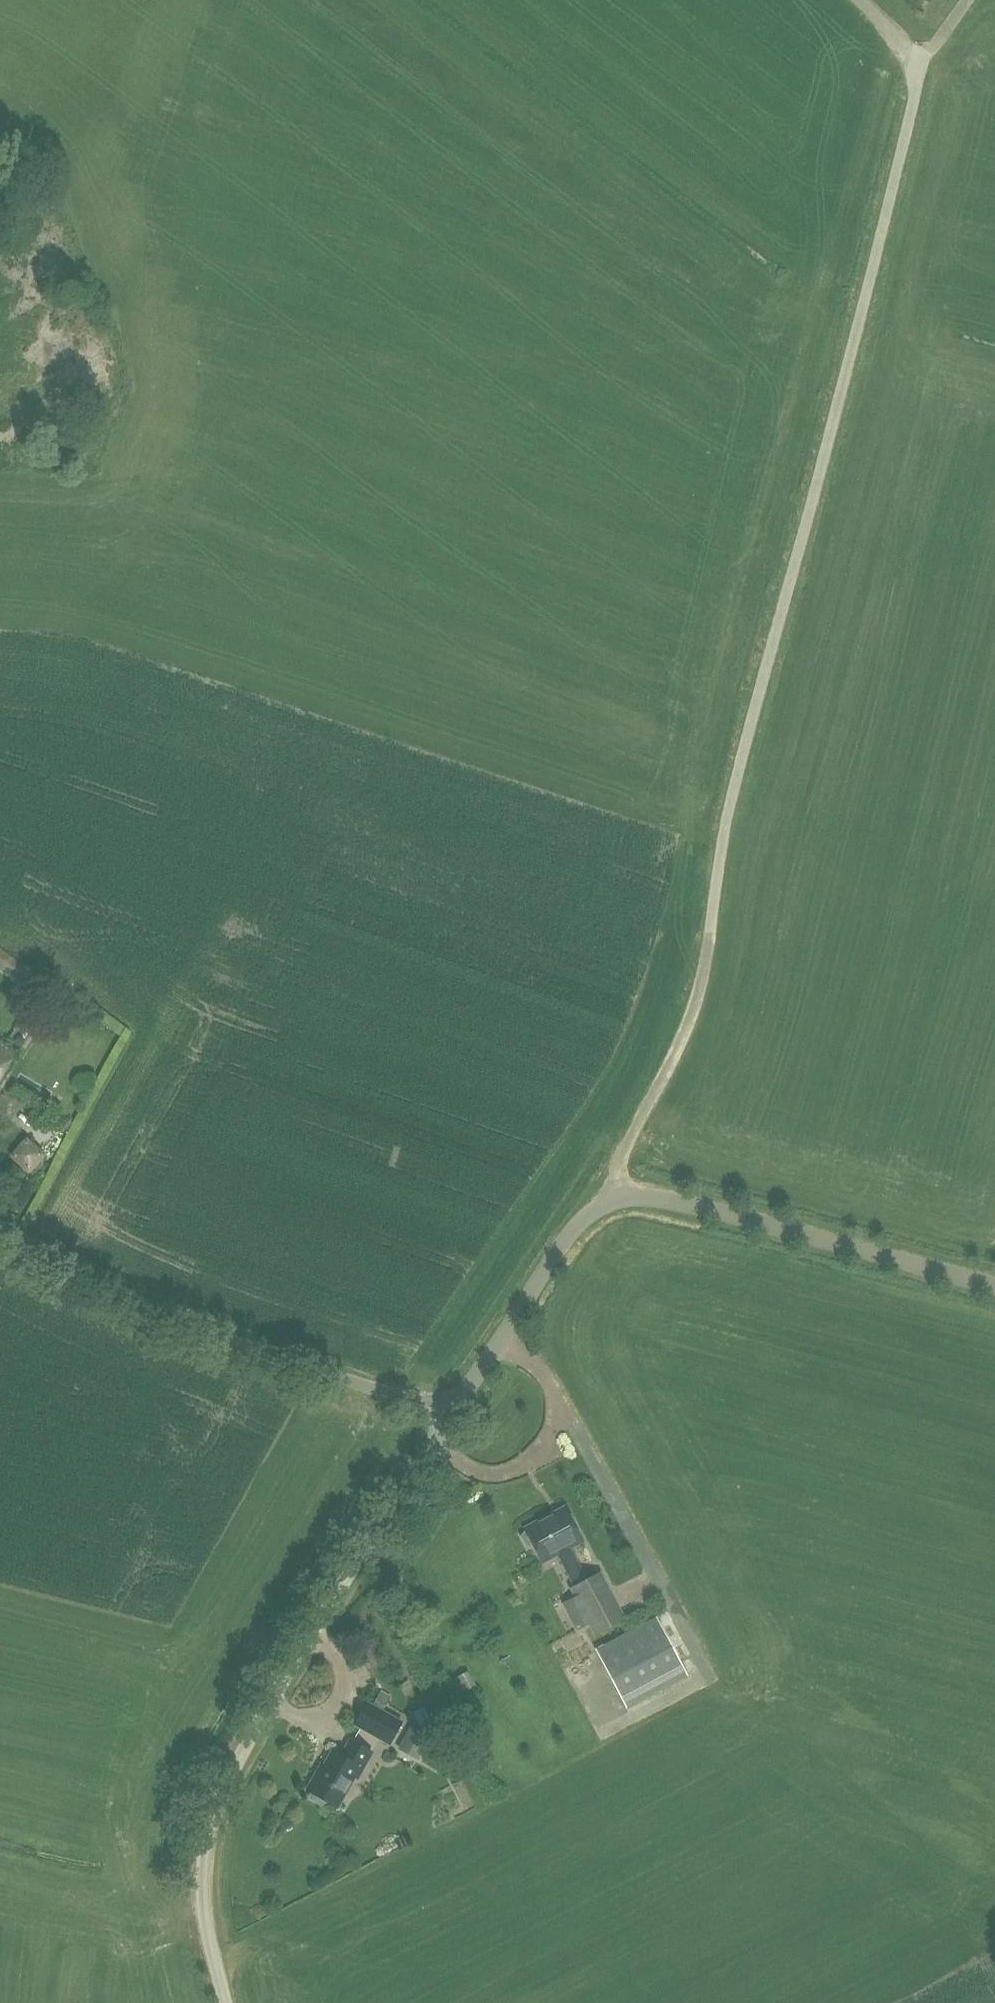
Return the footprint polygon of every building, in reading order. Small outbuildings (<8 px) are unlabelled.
[(0,1040),(0,1075),(16,1051),(3,1043),(3,1042),(0,1040)] [(524,1526),(526,1529),(522,1535),(527,1546),(535,1546),(540,1555),(566,1542),(568,1545),(582,1538),(565,1505),(524,1526)] [(599,1570),(571,1585),(595,1631),(623,1616),(599,1570)] [(619,1691),(680,1659),(657,1616),(596,1649),(619,1691)] [(475,1674),(463,1680),(472,1697),(484,1690),(475,1674)] [(366,1701),(353,1723),(389,1743),(403,1720),(366,1701)] [(425,1731),(410,1751),(422,1761),(438,1741),(425,1731)] [(310,1789),(312,1790),(311,1799),(323,1806),(330,1801),(336,1804),(358,1765),(362,1767),(372,1750),(351,1738),(342,1754),(332,1749),(310,1789)]
